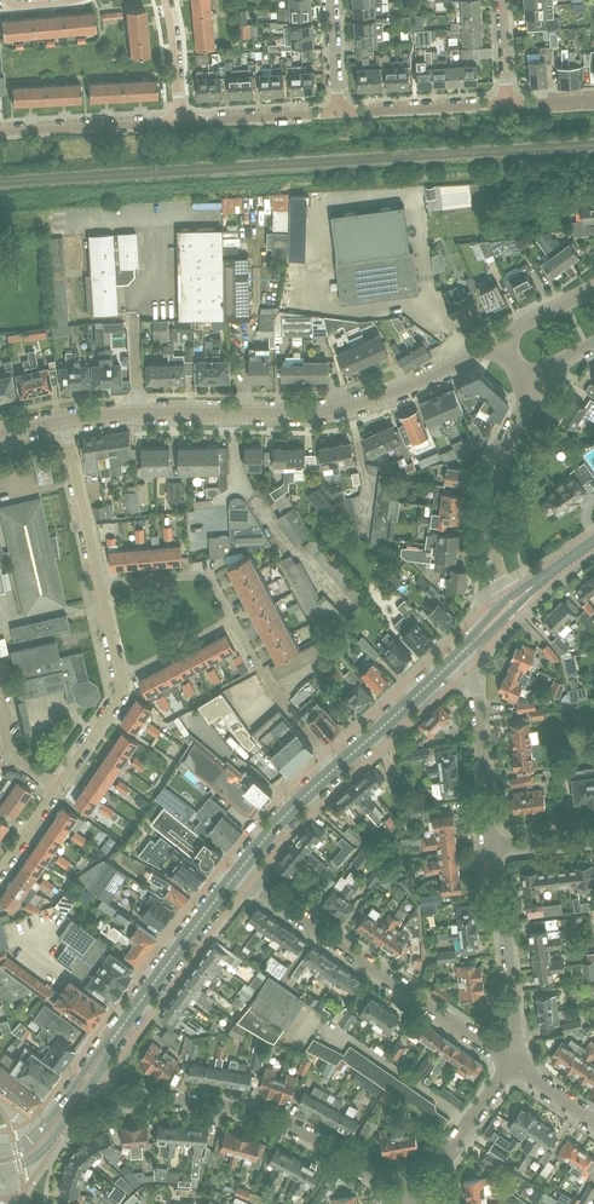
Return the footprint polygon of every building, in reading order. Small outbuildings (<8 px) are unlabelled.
[(212,14),(211,0),(193,0),(195,15),(212,14)] [(463,13),(481,12),(480,0),(456,0),(457,13),(463,13)] [(376,17),(389,16),(389,11),(383,11),(382,2),(355,4),(355,15),(375,14),(376,17)] [(402,4),(399,4),(400,13),(410,13),(409,8),(408,8),(407,8),(407,6),(407,4),(402,4)] [(527,17),(528,30),(551,29),(558,29),(561,29),(560,18),(555,18),(554,4),(546,4),(526,5),(527,17)] [(311,5),(291,6),(291,7),(279,8),(279,16),(278,16),(278,22),(292,21),(292,18),(312,17),(312,15),(315,14),(315,6),(311,6),(311,5)] [(150,55),(147,22),(145,8),(127,10),(132,56),(150,55)] [(246,8),(237,9),(238,24),(247,23),(246,8)] [(64,14),(66,33),(97,30),(95,11),(64,14)] [(452,28),(481,27),(481,12),(463,13),(464,20),(451,20),(452,28)] [(34,36),(66,33),(64,14),(33,17),(34,36)] [(195,15),(198,49),(198,50),(216,48),(212,14),(195,15)] [(410,31),(415,30),(424,30),(423,15),(409,15),(410,31)] [(384,23),(389,22),(389,16),(376,17),(376,19),(356,20),(356,32),(383,30),(383,25),(384,23)] [(3,38),(34,36),(33,17),(1,20),(3,38)] [(312,22),(292,23),(292,21),(278,22),(270,22),(271,27),(285,27),(285,35),(313,34),(312,22)] [(252,36),(251,23),(245,24),(238,24),(239,37),(245,37),(252,36)] [(452,36),(465,35),(465,43),(482,42),(481,27),(452,28),(452,36)] [(576,38),(576,28),(568,28),(567,28),(567,32),(568,38),(573,38),(576,38)] [(551,47),(559,46),(558,29),(551,29),(552,46),(551,47)] [(390,44),(390,39),(383,39),(383,30),(356,32),(357,43),(377,42),(377,45),(390,44)] [(424,30),(415,30),(416,45),(431,44),(431,38),(431,30),(424,30)] [(269,50),(293,49),(293,47),(313,46),(313,34),(285,35),(285,43),(269,44),(269,50)] [(369,68),(370,68),(370,63),(369,45),(357,46),(358,60),(364,60),(364,68),(358,68),(359,89),(370,88),(369,68)] [(542,60),(530,60),(532,83),(548,82),(547,63),(553,62),(551,47),(552,46),(541,47),(542,60)] [(302,49),(302,58),(314,57),(314,48),(302,49)] [(419,86),(433,85),(433,67),(432,50),(425,51),(426,60),(417,60),(419,86)] [(448,84),(448,66),(447,59),(438,60),(438,50),(432,50),(433,67),(433,85),(448,84)] [(569,51),(571,85),(584,84),(582,65),(577,65),(576,50),(569,51)] [(558,86),(571,85),(569,51),(562,51),(563,66),(557,66),(558,86)] [(397,61),(399,87),(411,86),(409,66),(412,66),(411,52),(405,53),(405,60),(397,61)] [(210,63),(209,54),(197,54),(197,63),(210,63)] [(377,63),(370,63),(370,68),(369,68),(370,88),(382,87),(381,67),(383,67),(383,54),(377,54),(377,63)] [(303,92),(302,72),(302,66),(292,66),(292,58),(286,59),(287,73),(291,72),(293,92),(303,92)] [(280,67),(271,67),(272,93),(285,93),(284,73),(287,73),(286,59),(280,59),(280,67)] [(249,69),(240,69),(242,95),(254,94),(253,74),(256,74),(256,60),(249,61),(249,69)] [(262,94),(272,93),(271,67),(262,68),(261,60),(256,60),(256,74),(260,74),(262,94)] [(387,87),(399,87),(397,61),(391,61),(391,67),(386,67),(387,87)] [(242,95),(240,69),(232,70),(232,62),(224,63),(225,76),(229,76),(231,96),(242,95)] [(210,70),(210,77),(211,97),(211,99),(213,100),(218,100),(219,98),(219,96),(223,96),(222,76),(225,76),(224,63),(218,63),(219,70),(210,70)] [(462,66),(463,83),(478,82),(477,65),(462,66)] [(448,84),(463,83),(462,66),(448,66),(448,84)] [(211,97),(210,77),(203,77),(203,69),(197,69),(198,77),(199,77),(200,97),(211,97)] [(302,72),(303,92),(316,91),(315,71),(302,72)] [(122,80),(123,98),(158,96),(157,78),(122,80)] [(90,100),(123,98),(122,80),(89,82),(90,100)] [(47,102),(66,101),(81,100),(80,83),(46,85),(47,102)] [(13,104),(47,102),(46,85),(12,86),(13,104)] [(435,187),(425,188),(427,200),(437,199),(435,187)] [(566,197),(547,198),(547,206),(566,205),(566,197)] [(572,204),(573,213),(583,212),(584,221),(593,220),(593,203),(572,204)] [(404,205),(331,215),(337,260),(410,250),(404,205)] [(572,229),(573,236),(588,234),(593,233),(593,226),(587,227),(573,228),(572,229)] [(225,319),(224,257),(224,230),(224,229),(179,229),(180,319),(225,319)] [(238,257),(238,246),(240,246),(240,237),(238,237),(238,230),(224,230),(224,257),(238,257)] [(554,240),(553,237),(548,231),(541,232),(566,265),(580,255),(576,250),(578,248),(574,242),(571,244),(570,243),(564,247),(557,238),(554,240)] [(134,267),(139,267),(137,232),(89,235),(92,276),(85,276),(87,310),(90,313),(94,312),(94,314),(118,312),(116,284),(128,283),(135,276),(134,267)] [(288,261),(289,233),(268,232),(268,248),(273,248),(273,260),(288,261)] [(560,270),(566,265),(541,232),(533,233),(551,257),(543,262),(553,275),(554,274),(556,277),(562,272),(560,270)] [(515,235),(489,239),(494,255),(511,245),(512,245),(519,241),(515,235)] [(494,254),(489,240),(479,241),(486,257),(494,254)] [(337,260),(336,260),(342,303),(419,293),(414,250),(410,250),(337,260)] [(224,257),(225,319),(249,318),(249,257),(238,257),(224,257)] [(536,287),(529,273),(531,271),(527,263),(519,268),(521,272),(504,280),(512,295),(517,292),(519,296),(521,295),(521,296),(528,292),(528,291),(536,287)] [(478,305),(471,289),(477,287),(472,276),(466,279),(470,290),(453,297),(450,290),(443,293),(453,315),(459,313),(463,322),(471,318),(472,319),(480,316),(476,305),(478,305)] [(65,277),(52,278),(52,286),(66,285),(65,277)] [(477,282),(488,306),(493,304),(495,307),(507,301),(497,283),(488,286),(485,279),(477,282)] [(260,335),(270,335),(270,346),(275,346),(275,335),(275,318),(280,309),(279,309),(279,308),(262,308),(261,314),(260,335)] [(328,333),(325,317),(280,309),(275,318),(275,335),(293,335),(292,340),(303,340),(303,335),(329,335),(328,333)] [(361,321),(335,318),(325,317),(328,333),(343,326),(345,331),(360,325),(361,328),(374,323),(372,320),(361,321)] [(399,331),(405,327),(400,318),(391,319),(399,331)] [(168,334),(168,320),(154,320),(154,335),(168,334)] [(96,344),(105,343),(104,331),(124,330),(124,322),(103,323),(103,328),(95,329),(96,344)] [(55,326),(52,326),(53,334),(72,333),(72,325),(68,325),(55,326)] [(423,339),(421,340),(417,343),(407,327),(400,331),(420,363),(432,356),(423,339)] [(32,330),(24,332),(25,341),(34,340),(32,330)] [(407,371),(420,363),(400,331),(399,331),(408,347),(401,351),(395,342),(392,344),(407,371)] [(9,342),(23,339),(22,332),(8,335),(9,342)] [(347,345),(350,344),(346,333),(341,335),(344,341),(345,341),(347,345)] [(366,341),(374,359),(388,353),(380,335),(366,341)] [(361,365),(374,359),(366,341),(352,347),(361,365)] [(195,359),(194,345),(186,345),(186,359),(195,359)] [(251,359),(251,380),(270,379),(270,347),(257,347),(257,359),(251,359)] [(347,371),(361,365),(352,347),(338,353),(347,371)] [(198,380),(214,380),(213,348),(206,348),(206,360),(197,360),(198,380)] [(213,348),(214,380),(230,380),(229,360),(221,360),(221,348),(213,348)] [(46,368),(39,369),(35,349),(27,351),(29,359),(36,391),(41,390),(41,391),(51,389),(46,368)] [(105,350),(107,383),(121,382),(120,363),(112,364),(112,349),(105,350)] [(93,384),(107,383),(105,350),(99,350),(100,365),(92,365),(93,384)] [(73,352),(75,385),(89,384),(88,365),(80,366),(79,351),(73,352)] [(61,386),(75,385),(73,352),(66,352),(67,367),(60,367),(61,386)] [(169,356),(170,363),(170,381),(186,381),(185,363),(185,356),(174,356),(169,356)] [(305,361),(305,379),(306,379),(306,378),(328,378),(328,360),(323,360),(323,356),(313,356),(313,360),(305,361)] [(31,392),(36,391),(29,359),(23,361),(25,367),(27,367),(27,369),(25,370),(26,372),(17,374),(22,396),(32,394),(31,392)] [(12,375),(14,375),(10,360),(3,362),(6,376),(0,378),(0,401),(9,399),(8,397),(14,395),(11,384),(14,383),(12,375)] [(282,379),(305,379),(305,361),(304,361),(304,364),(282,364),(282,379)] [(154,381),(170,381),(170,363),(148,364),(149,379),(154,379),(154,381)] [(457,387),(464,399),(463,400),(471,413),(472,412),(478,409),(488,395),(495,387),(481,374),(463,381),(464,383),(457,387)] [(590,383),(586,391),(593,396),(593,384),(590,383)] [(486,438),(489,440),(491,435),(488,434),(498,415),(500,416),(509,400),(495,387),(488,395),(478,409),(472,412),(480,427),(482,431),(486,438)] [(454,388),(443,393),(452,414),(464,409),(454,388)] [(441,419),(452,414),(443,393),(432,397),(441,419)] [(441,419),(432,397),(421,402),(432,430),(444,425),(441,419)] [(591,397),(586,406),(574,399),(562,419),(568,422),(568,423),(570,424),(570,423),(575,426),(583,413),(593,419),(593,399),(591,397)] [(410,413),(402,417),(405,423),(398,426),(406,444),(413,441),(429,435),(418,410),(416,411),(414,409),(410,411),(410,413)] [(475,421),(470,423),(474,434),(482,431),(480,427),(472,412),(471,413),(474,418),(475,421)] [(403,446),(401,441),(393,425),(379,431),(386,448),(395,444),(399,452),(403,451),(406,458),(412,456),(407,445),(403,446)] [(117,432),(122,463),(126,463),(126,459),(133,458),(132,451),(129,430),(117,432)] [(379,431),(373,433),(372,431),(363,435),(372,454),(380,450),(382,454),(379,455),(382,464),(384,464),(383,473),(394,474),(386,448),(379,431)] [(111,465),(122,463),(117,432),(107,433),(110,465),(111,465)] [(107,465),(110,465),(107,433),(95,435),(100,468),(107,467),(107,465)] [(100,468),(95,435),(84,437),(85,446),(81,446),(83,458),(87,458),(89,470),(100,468)] [(463,439),(452,444),(458,457),(469,454),(463,439)] [(348,464),(355,462),(351,442),(336,445),(339,463),(347,461),(348,464)] [(325,475),(341,472),(339,463),(336,445),(320,448),(325,475)] [(193,472),(207,472),(206,446),(193,447),(193,472)] [(220,446),(206,446),(207,472),(220,472),(220,486),(222,491),(228,488),(228,469),(230,469),(230,459),(220,459),(220,446)] [(262,447),(246,446),(246,468),(262,468),(262,447)] [(144,473),(157,473),(157,447),(143,447),(144,473)] [(157,447),(157,473),(170,472),(170,447),(157,447)] [(180,472),(193,472),(193,447),(180,447),(180,472)] [(290,448),(274,448),(274,464),(290,464),(290,448)] [(295,471),(305,471),(305,448),(290,448),(290,464),(290,471),(290,481),(295,481),(295,471)] [(34,454),(40,482),(54,479),(48,450),(34,454)] [(432,454),(436,464),(439,463),(443,462),(440,454),(439,451),(432,454)] [(446,481),(465,483),(466,482),(467,482),(468,474),(467,474),(467,469),(448,466),(449,460),(443,462),(439,463),(438,473),(446,474),(446,481)] [(367,462),(368,472),(377,473),(379,464),(367,462)] [(592,474),(585,463),(578,468),(585,478),(592,474)] [(361,483),(359,470),(351,472),(354,484),(361,483)] [(378,481),(393,483),(394,476),(379,474),(378,481)] [(557,508),(559,512),(568,505),(569,507),(580,500),(578,498),(586,492),(575,476),(567,482),(566,480),(563,482),(561,481),(559,483),(558,485),(556,487),(557,489),(548,495),(550,499),(543,503),(544,505),(542,506),(547,513),(549,512),(550,513),(557,508)] [(392,490),(393,483),(378,481),(377,489),(392,490)] [(139,484),(139,490),(140,502),(147,501),(146,483),(139,484)] [(268,505),(275,501),(264,483),(257,487),(268,505)] [(434,504),(462,508),(464,495),(445,492),(445,485),(437,484),(435,497),(434,504)] [(333,495),(330,492),(323,485),(316,491),(326,501),(333,495)] [(280,495),(275,488),(271,491),(276,498),(280,495)] [(338,501),(345,499),(343,489),(330,492),(333,495),(338,501)] [(391,498),(392,490),(377,489),(377,496),(391,498)] [(141,509),(140,502),(139,490),(125,491),(128,511),(141,509)] [(286,493),(275,501),(283,513),(294,506),(286,493)] [(390,505),(391,498),(377,496),(376,503),(390,505)] [(340,507),(352,504),(350,497),(345,499),(338,501),(340,507)] [(13,560),(25,613),(65,604),(53,555),(59,554),(59,556),(60,556),(56,533),(48,535),(40,498),(0,507),(10,550),(0,553),(0,563),(13,560)] [(271,544),(247,502),(246,502),(245,501),(244,500),(242,499),(241,499),(240,498),(238,498),(237,498),(235,498),(234,499),(233,499),(232,500),(231,501),(230,502),(230,503),(230,504),(230,505),(231,530),(210,535),(215,557),(271,544)] [(194,501),(195,508),(213,506),(212,499),(194,501)] [(390,509),(399,510),(400,501),(391,500),(390,509)] [(112,502),(105,503),(106,516),(114,515),(112,502)] [(389,512),(390,505),(376,503),(375,510),(389,512)] [(341,513),(354,510),(352,504),(340,507),(341,513)] [(461,521),(462,508),(434,504),(433,517),(419,516),(418,523),(429,525),(435,525),(440,526),(441,519),(461,521)] [(97,517),(106,516),(104,505),(96,506),(97,517)] [(301,541),(306,547),(318,537),(309,527),(295,506),(278,517),(296,544),(301,541)] [(343,519),(356,516),(354,510),(341,513),(343,519)] [(388,519),(389,512),(375,510),(374,518),(388,519)] [(356,516),(343,519),(345,525),(357,522),(356,516)] [(388,526),(388,519),(374,518),(373,525),(388,526)] [(174,525),(165,526),(166,539),(175,539),(174,525)] [(387,534),(388,526),(373,525),(373,532),(387,534)] [(433,543),(437,544),(459,546),(460,539),(459,539),(459,533),(435,530),(435,525),(429,525),(427,542),(432,543),(433,543)] [(145,528),(137,528),(138,542),(146,541),(145,528)] [(386,541),(387,534),(373,532),(372,539),(386,541)] [(154,565),(169,563),(167,546),(160,547),(159,534),(152,535),(153,547),(154,565)] [(183,562),(182,557),(189,557),(189,536),(182,536),(182,545),(167,546),(169,563),(183,562)] [(322,542),(318,537),(306,547),(311,553),(322,542)] [(384,554),(386,541),(372,539),(371,547),(384,554)] [(327,547),(322,542),(311,553),(315,558),(327,547)] [(433,543),(432,543),(431,549),(420,548),(420,549),(407,547),(407,548),(403,547),(402,554),(408,559),(431,561),(431,557),(456,560),(457,554),(458,554),(459,546),(437,544),(433,543)] [(140,566),(154,565),(153,547),(139,548),(140,566)] [(315,558),(320,563),(332,553),(327,547),(315,558)] [(126,567),(140,566),(139,548),(124,550),(126,567)] [(124,550),(110,551),(112,568),(126,567),(124,550)] [(245,596),(267,585),(250,553),(229,565),(245,596)] [(347,618),(335,606),(326,596),(322,599),(299,559),(295,561),(290,553),(280,559),(312,616),(323,639),(329,634),(347,618)] [(335,556),(332,553),(320,563),(325,569),(337,558),(335,556)] [(325,569),(330,574),(342,563),(337,558),(325,569)] [(346,569),(342,563),(330,574),(335,579),(346,569)] [(453,564),(445,563),(444,571),(444,576),(449,577),(447,586),(465,589),(465,588),(467,588),(468,579),(466,579),(467,569),(453,568),(453,564)] [(351,574),(346,569),(335,579),(335,580),(340,585),(351,574)] [(340,585),(345,590),(356,579),(351,574),(340,585)] [(422,574),(416,580),(425,589),(429,585),(431,583),(422,574)] [(593,593),(593,581),(591,577),(576,589),(585,600),(593,593)] [(361,585),(356,579),(345,590),(350,595),(361,585)] [(262,628),(284,616),(267,585),(245,596),(262,628)] [(355,600),(364,591),(363,588),(361,585),(350,595),(355,600)] [(429,585),(425,589),(424,590),(435,601),(433,604),(435,606),(429,612),(443,626),(444,626),(447,626),(450,622),(450,620),(455,615),(444,604),(445,604),(439,598),(440,596),(429,585)] [(366,599),(364,591),(355,600),(360,605),(366,599)] [(554,609),(567,622),(576,614),(575,613),(579,609),(568,598),(564,601),(563,600),(554,609)] [(427,645),(434,638),(424,628),(424,627),(421,623),(424,620),(405,599),(397,607),(405,615),(411,621),(411,626),(403,634),(420,651),(421,650),(422,651),(428,646),(427,645)] [(585,609),(590,615),(593,611),(593,607),(588,601),(582,606),(585,609)] [(558,631),(567,622),(554,609),(545,617),(547,618),(543,622),(554,633),(557,629),(558,631)] [(590,615),(585,609),(578,616),(590,628),(592,625),(590,615)] [(70,627),(67,613),(11,626),(14,640),(70,627)] [(284,616),(262,628),(279,659),(300,648),(284,616)] [(347,633),(342,627),(334,634),(340,640),(347,633)] [(406,661),(412,655),(388,631),(382,637),(388,643),(380,651),(398,669),(399,669),(402,669),(406,665),(406,662),(406,661)] [(215,640),(223,655),(235,649),(227,633),(215,640)] [(559,633),(551,640),(562,653),(570,646),(559,633)] [(363,636),(358,641),(375,659),(380,654),(363,636)] [(317,642),(320,656),(325,654),(323,639),(317,642)] [(210,662),(223,655),(215,640),(202,647),(210,662)] [(94,703),(100,694),(97,684),(89,678),(88,678),(82,651),(59,657),(55,641),(12,651),(22,697),(65,687),(68,701),(75,700),(84,705),(94,703)] [(315,659),(320,656),(317,642),(310,645),(315,659)] [(559,656),(548,643),(542,647),(553,660),(559,656)] [(528,666),(530,666),(535,654),(534,654),(536,649),(524,644),(522,649),(517,647),(512,659),(528,666)] [(310,661),(315,659),(310,645),(305,648),(310,661)] [(198,669),(210,662),(202,647),(190,653),(198,669)] [(305,664),(310,661),(305,648),(298,652),(305,664)] [(299,667),(305,664),(298,652),(293,655),(299,667)] [(185,675),(198,669),(190,653),(177,660),(185,675)] [(249,672),(239,654),(233,658),(236,664),(242,675),(249,672)] [(374,660),(369,654),(362,661),(367,667),(361,673),(377,690),(378,689),(380,689),(384,686),(384,684),(389,678),(379,668),(380,668),(373,661),(374,660)] [(294,670),(299,667),(293,655),(287,657),(294,670)] [(289,673),(294,670),(287,657),(282,660),(289,673)] [(525,673),(528,666),(512,659),(513,659),(505,678),(505,677),(505,678),(522,685),(525,686),(529,675),(525,673)] [(173,682),(185,675),(177,660),(164,667),(173,682)] [(284,675),(289,673),(282,660),(277,663),(284,675)] [(277,679),(284,675),(277,663),(270,666),(277,679)] [(160,689),(173,682),(164,667),(152,673),(160,689)] [(221,679),(215,667),(207,671),(213,683),(221,679)] [(372,697),(359,682),(361,680),(351,669),(346,673),(351,679),(350,681),(355,686),(350,690),(351,691),(344,698),(347,701),(344,703),(347,710),(350,713),(354,709),(356,711),(357,710),(359,711),(364,707),(364,704),(372,697)] [(160,689),(152,673),(139,680),(147,695),(148,695),(151,700),(157,697),(163,694),(160,689)] [(522,685),(505,678),(500,689),(505,691),(503,696),(515,701),(516,700),(517,703),(518,711),(531,709),(535,709),(534,701),(530,701),(527,698),(517,697),(522,685)] [(549,694),(560,697),(565,683),(554,679),(549,694)] [(195,692),(190,680),(182,684),(188,696),(195,692)] [(301,687),(292,698),(297,703),(315,688),(309,681),(301,687)] [(577,687),(568,689),(571,702),(580,700),(577,687)] [(241,740),(255,753),(261,747),(249,734),(251,733),(222,691),(199,705),(210,721),(222,713),(241,740)] [(163,694),(157,697),(162,709),(170,705),(164,693),(163,694)] [(309,720),(325,739),(340,726),(318,700),(317,701),(313,696),(299,708),(304,714),(305,716),(307,719),(309,720)] [(145,718),(152,723),(155,719),(154,714),(150,712),(153,708),(138,698),(130,710),(145,720),(145,718)] [(572,712),(571,703),(562,702),(561,711),(572,712)] [(421,724),(430,734),(441,724),(442,725),(451,717),(440,706),(421,724)] [(535,709),(531,709),(532,718),(545,717),(543,708),(535,709)] [(314,749),(279,709),(254,732),(289,771),(314,749)] [(136,731),(145,720),(130,710),(122,722),(136,731)] [(581,719),(580,713),(566,715),(567,721),(581,719)] [(29,715),(22,717),(25,732),(32,730),(29,715)] [(515,746),(531,744),(528,716),(514,718),(515,723),(512,724),(515,746)] [(173,720),(168,723),(172,729),(177,725),(173,720)] [(151,722),(146,729),(157,737),(161,730),(151,722)] [(116,743),(130,753),(138,742),(124,732),(116,743)] [(122,765),(130,753),(116,743),(108,755),(122,765)] [(225,763),(200,743),(190,745),(180,760),(193,770),(245,815),(251,815),(259,804),(264,804),(274,793),(245,770),(242,773),(227,760),(225,763)] [(531,744),(515,746),(515,752),(517,768),(518,768),(519,775),(531,774),(531,772),(534,771),(531,744)] [(430,755),(429,747),(406,750),(407,759),(430,755)] [(440,773),(440,780),(459,777),(458,765),(457,765),(456,753),(453,753),(453,748),(437,750),(439,767),(428,768),(429,774),(440,773)] [(114,777),(122,765),(108,755),(100,767),(114,777)] [(136,756),(131,763),(142,770),(146,763),(136,756)] [(549,765),(544,766),(545,774),(546,774),(557,772),(556,770),(556,764),(549,765)] [(106,789),(114,777),(100,767),(92,779),(106,789)] [(584,768),(584,769),(576,770),(577,778),(573,778),(577,803),(588,802),(588,804),(593,804),(593,805),(593,767),(584,768)] [(361,778),(372,791),(386,780),(376,768),(371,771),(370,770),(361,778)] [(5,790),(23,802),(31,790),(22,784),(26,779),(12,770),(8,770),(5,776),(12,781),(5,790)] [(397,773),(388,776),(394,797),(403,794),(397,773)] [(526,776),(527,784),(534,783),(533,775),(526,776)] [(512,786),(527,784),(526,776),(511,778),(512,786)] [(459,777),(440,780),(443,797),(458,795),(458,790),(460,790),(459,778),(459,777)] [(367,795),(372,791),(361,778),(352,786),(372,809),(376,805),(367,795)] [(98,800),(106,789),(92,779),(84,790),(98,800)] [(120,780),(115,787),(125,794),(130,787),(120,780)] [(196,809),(166,784),(156,795),(187,821),(196,809)] [(383,821),(372,809),(352,786),(343,794),(354,807),(359,803),(378,825),(383,821)] [(5,790),(2,788),(0,791),(0,812),(2,813),(5,809),(14,815),(23,802),(5,790)] [(544,793),(542,794),(541,789),(528,790),(530,809),(532,809),(534,810),(536,809),(537,808),(546,807),(544,793)] [(90,812),(98,800),(84,790),(76,802),(90,812)] [(528,809),(530,809),(528,790),(514,792),(515,797),(512,798),(514,811),(523,810),(525,811),(527,811),(528,809)] [(340,818),(354,807),(343,794),(333,802),(334,803),(330,806),(340,818)] [(140,795),(136,801),(146,808),(150,802),(140,795)] [(209,833),(227,848),(243,828),(227,814),(229,812),(217,802),(217,803),(208,814),(203,810),(198,816),(203,820),(196,828),(206,836),(209,833)] [(104,803),(99,810),(109,817),(114,810),(104,803)] [(56,818),(70,828),(78,816),(64,806),(56,818)] [(165,806),(152,822),(210,868),(223,852),(165,806)] [(452,811),(441,812),(440,808),(422,811),(423,820),(434,819),(435,829),(454,827),(452,811)] [(114,810),(109,817),(115,821),(120,814),(114,810)] [(390,815),(384,821),(390,827),(391,828),(390,829),(391,830),(392,832),(398,823),(393,818),(390,815)] [(8,824),(0,818),(0,836),(8,824)] [(62,839),(70,828),(56,818),(48,829),(62,839)] [(301,835),(314,846),(325,832),(313,823),(310,827),(309,825),(301,835)] [(349,826),(344,831),(358,844),(363,839),(349,826)] [(422,843),(455,839),(454,827),(435,829),(436,835),(421,837),(422,843)] [(54,851),(62,839),(48,829),(40,841),(54,851)] [(76,830),(71,837),(81,845),(86,838),(76,830)] [(111,835),(106,841),(111,846),(117,840),(111,835)] [(293,844),(316,864),(316,863),(325,870),(328,866),(310,851),(314,846),(301,835),(293,844)] [(207,872),(198,865),(162,836),(157,842),(152,839),(139,854),(197,885),(207,872)] [(350,853),(355,848),(342,836),(338,842),(350,853)] [(438,854),(456,851),(455,839),(422,843),(423,849),(438,847),(438,854)] [(46,863),(54,851),(40,841),(32,853),(46,863)] [(105,842),(101,847),(107,852),(112,847),(105,842)] [(315,865),(316,864),(293,844),(285,853),(298,865),(302,860),(312,868),(315,865)] [(361,869),(364,865),(370,857),(361,850),(352,861),(361,869)] [(425,867),(458,863),(456,851),(438,854),(439,860),(424,861),(425,867)] [(38,874),(46,863),(32,853),(24,865),(38,874)] [(298,865),(285,853),(277,863),(278,864),(275,868),(287,878),(298,865)] [(62,855),(57,862),(67,869),(72,862),(62,855)] [(105,859),(80,876),(78,879),(106,899),(110,901),(128,875),(105,859)] [(441,878),(460,875),(459,875),(458,863),(425,867),(426,873),(440,871),(441,878)] [(30,886),(38,874),(24,865),(16,876),(30,886)] [(593,865),(576,867),(579,885),(579,891),(590,890),(589,883),(593,883),(593,877),(593,865)] [(578,885),(579,885),(576,867),(576,868),(566,869),(566,867),(559,868),(559,870),(558,870),(560,887),(570,886),(569,883),(578,882),(578,885)] [(183,887),(185,884),(166,874),(155,868),(152,873),(162,879),(156,887),(165,894),(166,893),(181,905),(191,893),(183,887)] [(372,887),(382,873),(375,868),(365,882),(372,887)] [(560,887),(558,870),(556,870),(556,868),(549,869),(550,871),(539,872),(539,871),(538,871),(540,889),(541,889),(541,887),(549,886),(549,888),(560,887)] [(352,885),(355,880),(358,876),(352,871),(346,879),(343,876),(334,888),(324,903),(334,911),(352,885)] [(524,891),(540,889),(538,871),(522,873),(524,891)] [(385,874),(380,882),(386,886),(389,885),(393,880),(385,874)] [(460,875),(441,878),(443,894),(462,892),(460,875)] [(27,891),(30,886),(16,876),(8,888),(22,898),(23,897),(29,901),(33,895),(27,891)] [(398,881),(409,894),(415,889),(404,876),(398,881)] [(328,890),(336,881),(330,877),(323,886),(328,890)] [(45,878),(41,885),(51,892),(56,885),(45,878)] [(310,878),(303,886),(313,894),(320,885),(310,878)] [(355,880),(352,885),(334,911),(344,918),(355,903),(350,899),(361,884),(355,880)] [(146,898),(169,915),(171,914),(173,912),(172,910),(173,908),(162,901),(164,899),(142,883),(139,888),(149,895),(146,898)] [(404,890),(400,887),(394,895),(399,898),(404,890)] [(22,898),(8,888),(0,900),(14,910),(22,898)] [(66,893),(55,905),(67,914),(76,900),(66,893)] [(440,904),(439,894),(420,896),(421,906),(440,904)] [(146,898),(145,897),(141,903),(145,905),(146,905),(149,906),(142,916),(150,921),(151,920),(160,927),(162,925),(164,925),(165,922),(165,920),(169,915),(146,898)] [(582,911),(581,903),(580,898),(573,899),(575,912),(582,911)] [(135,930),(130,936),(149,949),(157,937),(139,924),(130,918),(131,916),(110,901),(106,899),(101,907),(117,918),(135,930)] [(29,901),(25,908),(32,914),(42,910),(29,901)] [(581,903),(582,911),(589,910),(588,902),(581,903)] [(436,913),(435,904),(422,906),(423,911),(423,914),(436,913)] [(458,924),(477,921),(476,921),(475,909),(472,910),(472,904),(456,906),(458,924)] [(529,918),(544,916),(543,906),(543,904),(527,906),(529,918)] [(561,904),(554,905),(555,914),(563,913),(561,904)] [(265,931),(274,918),(258,907),(249,918),(257,923),(256,925),(265,931)] [(357,927),(367,933),(376,919),(381,912),(373,907),(368,913),(363,909),(354,922),(358,926),(357,927)] [(421,929),(418,907),(405,924),(412,928),(413,935),(421,935),(421,929)] [(400,930),(394,926),(404,912),(400,909),(394,916),(377,941),(388,948),(400,930)] [(377,941),(394,916),(390,913),(382,923),(376,919),(367,933),(377,941)] [(56,958),(112,999),(134,969),(112,952),(115,949),(72,918),(59,937),(67,943),(56,958)] [(282,941),(290,929),(274,918),(265,931),(273,937),(270,943),(277,948),(282,941)] [(560,935),(559,929),(559,926),(561,924),(565,924),(565,918),(558,919),(558,918),(546,919),(548,930),(529,932),(531,945),(561,941),(561,935),(560,935)] [(149,949),(130,936),(127,934),(108,921),(101,930),(117,941),(119,938),(132,948),(127,954),(139,963),(149,949)] [(460,936),(478,934),(477,921),(458,924),(459,931),(448,932),(449,938),(460,937),(460,936)] [(5,948),(11,946),(4,924),(3,924),(0,925),(0,949),(5,948)] [(294,959),(297,954),(306,941),(290,929),(282,941),(289,946),(284,953),(294,959)] [(411,944),(406,941),(409,937),(400,930),(388,948),(397,955),(398,954),(402,957),(411,944)] [(246,947),(252,950),(253,949),(261,936),(256,933),(246,947)] [(460,936),(460,937),(462,954),(477,952),(477,946),(479,946),(478,934),(460,936)] [(266,940),(261,936),(253,949),(258,952),(266,940)] [(532,957),(551,954),(550,948),(562,947),(561,941),(531,945),(532,957)] [(206,953),(219,962),(222,957),(231,963),(234,958),(214,943),(206,953)] [(232,951),(245,960),(249,954),(236,945),(232,951)] [(317,974),(321,968),(329,957),(313,945),(303,958),(309,962),(312,964),(309,969),(317,974)] [(62,993),(54,987),(52,989),(8,956),(5,948),(0,949),(0,966),(32,990),(34,990),(36,992),(40,987),(49,993),(48,995),(49,995),(56,1001),(62,993)] [(437,952),(438,961),(456,959),(455,950),(437,952)] [(214,967),(219,962),(206,953),(199,963),(220,978),(223,974),(214,967)] [(534,968),(564,965),(563,959),(551,960),(551,954),(532,957),(534,968)] [(336,981),(345,968),(329,957),(321,968),(328,973),(327,974),(336,981)] [(286,969),(270,958),(264,967),(280,978),(286,969)] [(216,983),(220,978),(199,963),(191,973),(204,982),(208,977),(216,983)] [(465,980),(483,978),(481,965),(475,966),(475,963),(464,964),(457,965),(459,981),(465,980)] [(300,964),(292,975),(298,979),(306,968),(300,964)] [(564,965),(534,968),(535,981),(554,979),(553,972),(565,970),(564,965)] [(32,990),(0,966),(0,1004),(11,1001),(32,990)] [(345,968),(336,981),(345,987),(346,986),(353,991),(361,979),(345,968)] [(266,974),(260,971),(250,985),(255,989),(266,974)] [(200,987),(204,982),(191,973),(184,983),(211,1003),(214,998),(200,987)] [(304,1000),(270,977),(249,1007),(238,1021),(246,1026),(275,1042),(283,1030),(304,1000)] [(462,997),(469,996),(479,995),(479,992),(484,991),(483,978),(465,980),(459,981),(461,997),(462,997)] [(75,999),(100,1017),(107,1006),(71,980),(62,993),(56,1001),(68,1010),(75,999)] [(215,1005),(211,1003),(184,983),(177,992),(189,1002),(193,997),(212,1010),(215,1005)] [(238,992),(248,999),(254,991),(244,984),(238,992)] [(432,990),(446,999),(450,994),(436,984),(432,990)] [(46,999),(49,995),(48,995),(49,993),(40,987),(36,992),(46,999)] [(185,1007),(189,1002),(177,992),(170,1002),(191,1018),(194,1014),(185,1007)] [(312,994),(307,1000),(315,1005),(319,999),(312,994)] [(236,995),(231,1003),(240,1009),(245,1002),(236,995)] [(539,1012),(558,1010),(556,996),(551,997),(551,995),(537,996),(539,1012)] [(376,1021),(386,1007),(372,997),(360,1014),(365,1018),(367,1015),(376,1021)] [(317,1008),(324,1013),(327,1009),(325,1007),(328,1001),(324,998),(317,1008)] [(92,1027),(100,1017),(75,999),(68,1010),(92,1027)] [(194,1021),(191,1018),(170,1002),(162,1013),(174,1022),(179,1016),(187,1023),(186,1024),(190,1027),(194,1021)] [(87,1033),(56,1011),(45,1003),(34,1018),(44,1025),(59,1036),(77,1049),(87,1033)] [(386,1007),(376,1021),(385,1027),(383,1030),(388,1034),(400,1017),(386,1007)] [(347,1009),(337,1023),(346,1030),(356,1015),(347,1009)] [(558,1010),(539,1012),(541,1028),(555,1026),(555,1024),(560,1023),(558,1010)] [(428,1042),(436,1031),(420,1019),(411,1032),(420,1038),(421,1037),(428,1042)] [(586,1034),(587,1035),(592,1027),(589,1026),(583,1027),(581,1019),(562,1024),(564,1032),(578,1028),(579,1029),(586,1034)] [(5,1031),(12,1029),(9,1020),(2,1022),(5,1031)] [(244,1035),(246,1026),(238,1021),(233,1029),(244,1035)] [(20,1022),(12,1031),(18,1035),(20,1037),(27,1028),(20,1022)] [(208,1031),(214,1035),(222,1034),(225,1030),(214,1022),(208,1031)] [(70,1058),(77,1049),(59,1036),(44,1025),(37,1034),(42,1037),(70,1058)] [(170,1045),(179,1033),(170,1026),(161,1038),(170,1045)] [(583,1038),(586,1034),(579,1029),(572,1030),(583,1038)] [(443,1054),(452,1042),(436,1031),(428,1042),(435,1047),(434,1048),(443,1054)] [(20,1037),(18,1035),(13,1043),(17,1045),(22,1038),(20,1037)] [(64,1067),(70,1058),(42,1037),(39,1042),(45,1046),(43,1049),(47,1052),(46,1054),(64,1067)] [(314,1038),(306,1050),(315,1055),(322,1042),(314,1038)] [(572,1039),(568,1045),(563,1041),(552,1056),(553,1057),(552,1057),(558,1061),(566,1066),(576,1051),(580,1045),(572,1039)] [(152,1071),(162,1057),(158,1053),(162,1048),(153,1042),(142,1057),(144,1058),(141,1063),(152,1071)] [(190,1049),(189,1055),(196,1056),(199,1044),(192,1042),(190,1049)] [(322,1042),(315,1055),(323,1058),(329,1046),(322,1042)] [(397,1059),(405,1047),(399,1042),(390,1054),(397,1059)] [(452,1042),(443,1054),(452,1060),(453,1059),(460,1064),(468,1052),(452,1042)] [(266,1043),(261,1060),(268,1062),(273,1046),(266,1043)] [(593,1047),(589,1043),(586,1047),(581,1044),(580,1045),(576,1051),(566,1066),(566,1067),(571,1071),(572,1070),(576,1073),(593,1047)] [(220,1082),(222,1068),(226,1045),(218,1044),(217,1055),(218,1055),(216,1067),(207,1065),(205,1080),(220,1082)] [(356,1056),(354,1047),(350,1045),(344,1054),(342,1059),(356,1056)] [(329,1046),(323,1058),(330,1062),(337,1050),(329,1046)] [(188,1057),(189,1055),(190,1049),(183,1047),(181,1055),(188,1057)] [(585,1080),(593,1067),(593,1063),(591,1061),(593,1057),(593,1047),(576,1073),(580,1076),(580,1077),(585,1080)] [(337,1050),(330,1062),(338,1065),(342,1059),(344,1054),(337,1050)] [(45,1093),(61,1071),(34,1051),(28,1059),(23,1055),(12,1069),(45,1093)] [(166,1051),(162,1057),(152,1071),(162,1078),(166,1074),(168,1076),(175,1066),(179,1060),(166,1051)] [(253,1052),(250,1067),(258,1068),(261,1054),(253,1052)] [(465,1076),(468,1072),(475,1076),(483,1064),(468,1052),(460,1064),(456,1069),(465,1076)] [(353,1067),(368,1064),(366,1055),(364,1054),(356,1056),(342,1059),(353,1067)] [(311,1060),(305,1058),(299,1071),(306,1074),(311,1060)] [(415,1075),(421,1080),(434,1063),(427,1058),(415,1075)] [(235,1085),(237,1070),(239,1062),(239,1060),(232,1059),(230,1069),(222,1068),(220,1082),(235,1085)] [(431,1070),(436,1074),(444,1063),(439,1059),(431,1070)] [(341,1060),(338,1067),(344,1071),(348,1064),(341,1060)] [(329,1061),(324,1070),(332,1074),(337,1065),(329,1061)] [(252,1073),(251,1072),(246,1072),(247,1064),(239,1062),(237,1070),(235,1085),(250,1087),(252,1073)] [(365,1075),(379,1072),(377,1063),(376,1062),(368,1064),(353,1067),(365,1075)] [(205,1080),(207,1065),(192,1063),(190,1077),(205,1080)] [(31,1112),(42,1096),(4,1065),(0,1066),(0,1090),(31,1112)] [(274,1095),(280,1078),(275,1076),(277,1070),(273,1069),(267,1067),(265,1073),(261,1084),(264,1085),(262,1091),(274,1095)] [(585,1080),(592,1084),(591,1085),(593,1087),(593,1067),(585,1080)] [(376,1082),(391,1080),(389,1071),(388,1070),(379,1072),(365,1075),(376,1082)] [(365,1078),(357,1072),(352,1079),(360,1084),(365,1078)] [(280,1078),(274,1095),(287,1099),(289,1094),(291,1095),(295,1083),(297,1077),(288,1074),(285,1080),(280,1078)] [(368,1089),(373,1082),(367,1078),(362,1085),(368,1089)] [(388,1090),(402,1088),(401,1079),(399,1078),(391,1080),(376,1082),(388,1090)] [(311,1111),(323,1090),(316,1086),(311,1094),(305,1091),(298,1103),(311,1111)] [(399,1098),(414,1096),(412,1087),(411,1086),(402,1088),(388,1090),(399,1098)] [(443,1087),(439,1094),(450,1101),(455,1095),(443,1087)] [(389,1104),(395,1096),(388,1090),(386,1089),(380,1098),(389,1104)] [(334,1102),(327,1098),(330,1093),(324,1090),(323,1090),(311,1111),(325,1118),(334,1102)] [(424,1095),(422,1094),(414,1096),(399,1098),(411,1106),(425,1103),(424,1095)] [(345,1113),(338,1109),(343,1100),(339,1098),(337,1097),(334,1102),(325,1118),(338,1126),(345,1113)] [(430,1119),(437,1110),(435,1103),(434,1102),(425,1103),(411,1106),(430,1119)] [(350,1104),(345,1113),(338,1126),(351,1133),(359,1120),(353,1117),(358,1109),(350,1104)] [(526,1133),(538,1117),(529,1111),(528,1112),(523,1108),(512,1123),(513,1124),(510,1129),(523,1138),(526,1133)] [(437,1110),(430,1119),(437,1124),(444,1114),(437,1110)] [(444,1114),(437,1124),(443,1128),(450,1119),(444,1114)] [(528,1151),(547,1125),(537,1118),(538,1117),(526,1133),(531,1137),(523,1148),(528,1151)] [(358,1133),(368,1139),(377,1123),(367,1118),(358,1133)] [(169,1155),(172,1125),(159,1124),(158,1141),(165,1142),(164,1155),(169,1155)] [(398,1133),(401,1151),(404,1151),(405,1152),(409,1152),(410,1150),(419,1148),(414,1124),(397,1127),(398,1133)] [(135,1126),(138,1158),(144,1157),(142,1143),(149,1142),(148,1125),(135,1126)] [(183,1143),(184,1126),(172,1125),(169,1155),(175,1156),(176,1143),(183,1143)] [(401,1151),(398,1133),(397,1127),(397,1125),(386,1127),(386,1128),(380,1130),(384,1154),(393,1153),(394,1154),(398,1154),(399,1152),(401,1151)] [(547,1125),(528,1151),(533,1155),(541,1143),(546,1147),(556,1132),(547,1125)] [(132,1158),(138,1158),(135,1126),(122,1127),(124,1145),(131,1144),(132,1158)] [(194,1157),(196,1127),(184,1126),(183,1143),(182,1152),(188,1152),(188,1157),(194,1157)] [(208,1128),(196,1127),(194,1157),(192,1176),(200,1177),(201,1158),(199,1157),(200,1144),(207,1145),(208,1128)] [(92,1138),(102,1153),(105,1151),(116,1147),(109,1130),(103,1132),(102,1130),(97,1133),(98,1135),(92,1138)] [(233,1152),(238,1134),(226,1131),(226,1133),(220,1131),(215,1150),(211,1149),(208,1160),(207,1163),(218,1165),(222,1149),(233,1152)] [(245,1155),(250,1138),(238,1134),(233,1152),(229,1166),(235,1167),(239,1153),(245,1155)] [(514,1136),(506,1148),(516,1147),(521,1141),(514,1136)] [(99,1155),(102,1153),(92,1138),(87,1141),(85,1139),(81,1144),(82,1145),(76,1151),(75,1152),(76,1152),(90,1163),(99,1155)] [(250,1138),(245,1155),(256,1158),(257,1157),(262,1158),(266,1143),(261,1142),(261,1141),(250,1138)] [(584,1150),(569,1139),(557,1156),(562,1160),(565,1156),(575,1163),(584,1150)] [(487,1152),(503,1162),(508,1155),(492,1145),(487,1152)] [(274,1180),(288,1153),(277,1147),(269,1162),(275,1165),(269,1177),(274,1180)] [(546,1163),(548,1160),(553,1153),(547,1149),(540,1159),(546,1163)] [(584,1150),(575,1163),(571,1169),(580,1176),(584,1170),(589,1173),(593,1166),(593,1157),(584,1150)] [(497,1170),(503,1162),(487,1152),(482,1160),(497,1170)] [(291,1174),(299,1159),(288,1153),(274,1180),(279,1182),(285,1171),(291,1174)] [(65,1174),(82,1179),(83,1176),(88,1165),(74,1155),(73,1154),(73,1155),(69,1163),(67,1162),(64,1167),(67,1168),(65,1174)] [(531,1158),(526,1154),(516,1168),(521,1172),(531,1158)] [(295,1191),(310,1165),(299,1159),(291,1174),(297,1177),(290,1188),(295,1191)] [(548,1160),(546,1163),(540,1172),(546,1176),(554,1164),(548,1160)] [(297,1199),(300,1194),(306,1182),(313,1186),(321,1171),(310,1165),(295,1191),(292,1196),(297,1199)] [(168,1180),(168,1171),(169,1167),(154,1166),(154,1179),(168,1180)] [(334,1173),(340,1176),(343,1171),(338,1168),(334,1173)] [(136,1177),(131,1171),(131,1170),(124,1175),(133,1188),(140,1183),(136,1177)] [(168,1171),(168,1180),(180,1181),(180,1179),(181,1171),(168,1171)] [(81,1182),(82,1179),(65,1174),(63,1180),(61,1180),(60,1186),(63,1186),(62,1193),(80,1195),(81,1182)] [(141,1175),(136,1177),(140,1183),(144,1181),(148,1180),(145,1174),(141,1175)] [(114,1182),(128,1192),(132,1188),(121,1175),(114,1182)] [(468,1197),(486,1194),(484,1184),(490,1182),(489,1175),(464,1180),(466,1188),(465,1190),(465,1194),(467,1195),(468,1197)] [(589,1184),(580,1201),(585,1203),(588,1203),(593,1193),(593,1187),(589,1184)] [(115,1185),(108,1194),(119,1202),(126,1193),(115,1185)] [(538,1192),(532,1200),(536,1203),(545,1190),(538,1185),(534,1189),(538,1192)] [(252,1192),(239,1186),(236,1193),(249,1199),(252,1192)] [(318,1203),(324,1195),(319,1191),(314,1198),(313,1199),(318,1203)] [(124,1202),(126,1203),(130,1203),(134,1201),(136,1203),(138,1203),(142,1201),(134,1193),(124,1202)] [(264,1197),(254,1193),(252,1199),(261,1203),(264,1197)] [(360,1203),(358,1202),(356,1194),(331,1199),(332,1203),(360,1203)] [(468,1197),(468,1200),(467,1201),(467,1203),(488,1203),(486,1194),(468,1197)] [(581,1198),(575,1195),(569,1203),(578,1203),(581,1198)]
